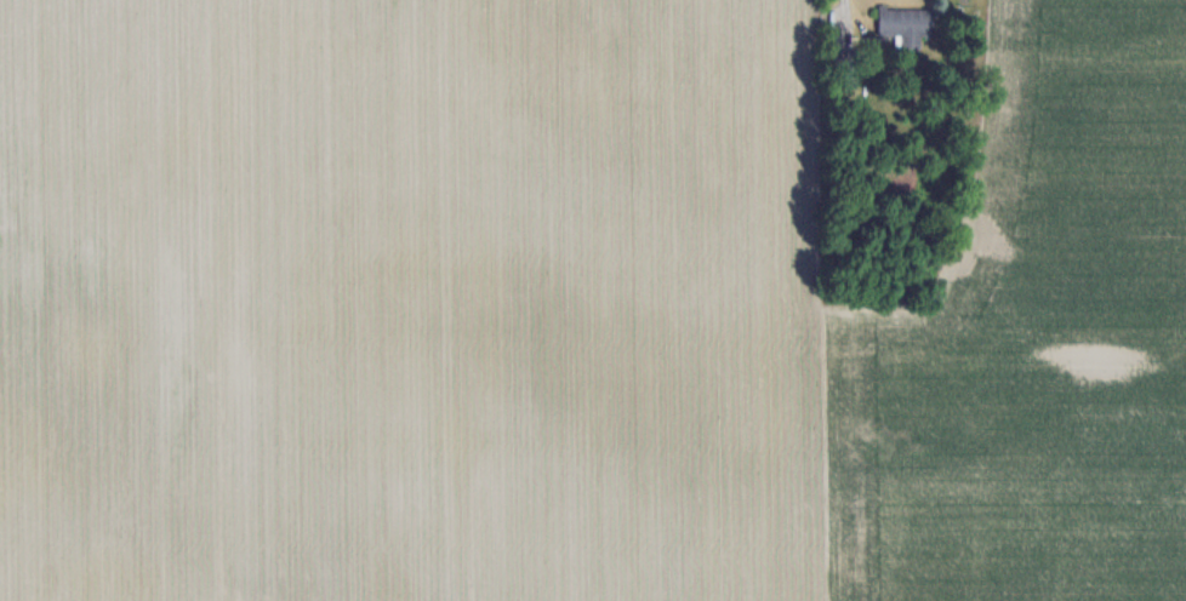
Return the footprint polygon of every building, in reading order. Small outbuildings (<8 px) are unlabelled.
[(878,37),(925,37),(925,9),(878,9),(878,37)]
